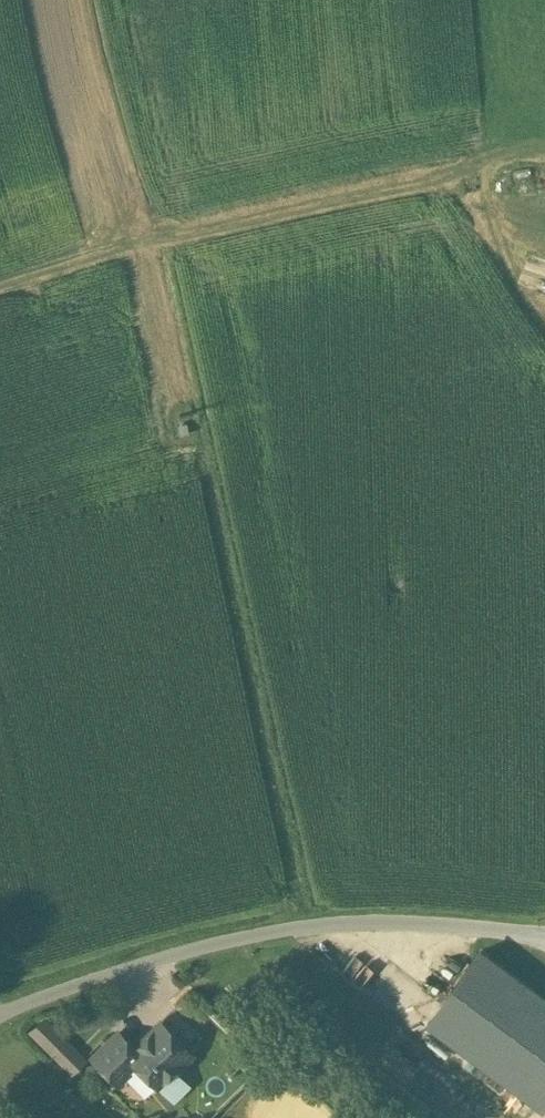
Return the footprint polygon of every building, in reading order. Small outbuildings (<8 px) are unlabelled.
[(193,412),(179,415),(182,427),(195,425),(193,412)] [(481,951),(427,1023),(540,1107),(544,1100),(544,998),(481,951)] [(25,1029),(70,1071),(86,1054),(40,1012),(25,1029)] [(159,1022),(145,1036),(143,1036),(137,1041),(137,1044),(133,1048),(127,1054),(136,1063),(157,1084),(171,1070),(177,1071),(188,1060),(188,1054),(189,1052),(159,1022)] [(117,1032),(92,1056),(117,1082),(136,1063),(127,1054),(133,1048),(117,1032)]
